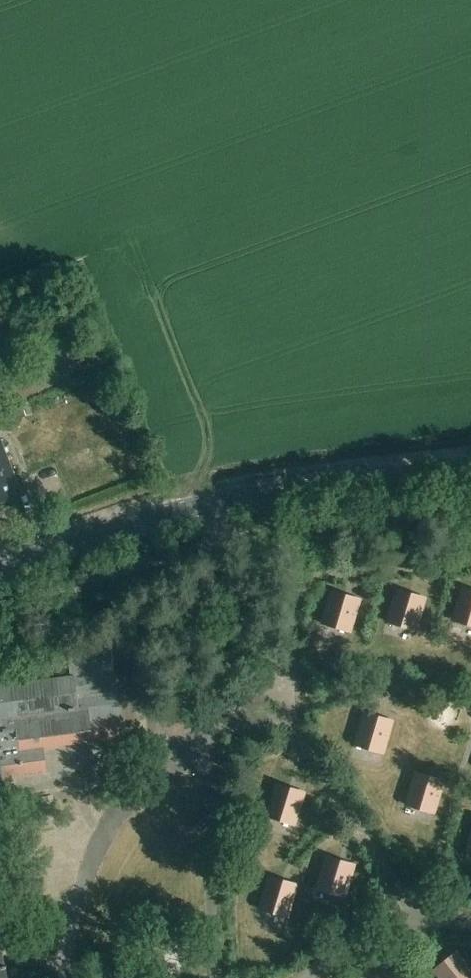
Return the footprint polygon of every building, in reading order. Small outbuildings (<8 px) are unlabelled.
[(16,407),(19,419),(33,415),(29,403),(16,407)] [(17,497),(12,483),(16,481),(1,441),(0,441),(0,504),(17,497)] [(470,626),(470,591),(462,588),(453,621),(470,626)] [(387,622),(416,631),(426,599),(397,590),(387,622)] [(332,591),(322,624),(351,633),(360,600),(332,591)] [(0,687),(0,794),(6,793),(4,779),(46,773),(43,748),(122,737),(109,638),(68,644),(72,678),(0,687)] [(355,745),(383,754),(393,721),(364,713),(355,745)] [(415,773),(406,805),(434,814),(444,782),(415,773)] [(266,817),(295,825),(305,793),(276,784),(266,817)] [(316,889),(345,898),(355,866),(326,857),(316,889)] [(259,909),(288,918),(298,885),(269,877),(259,909)] [(439,977),(470,977),(470,970),(457,952),(433,971),(439,977)]
